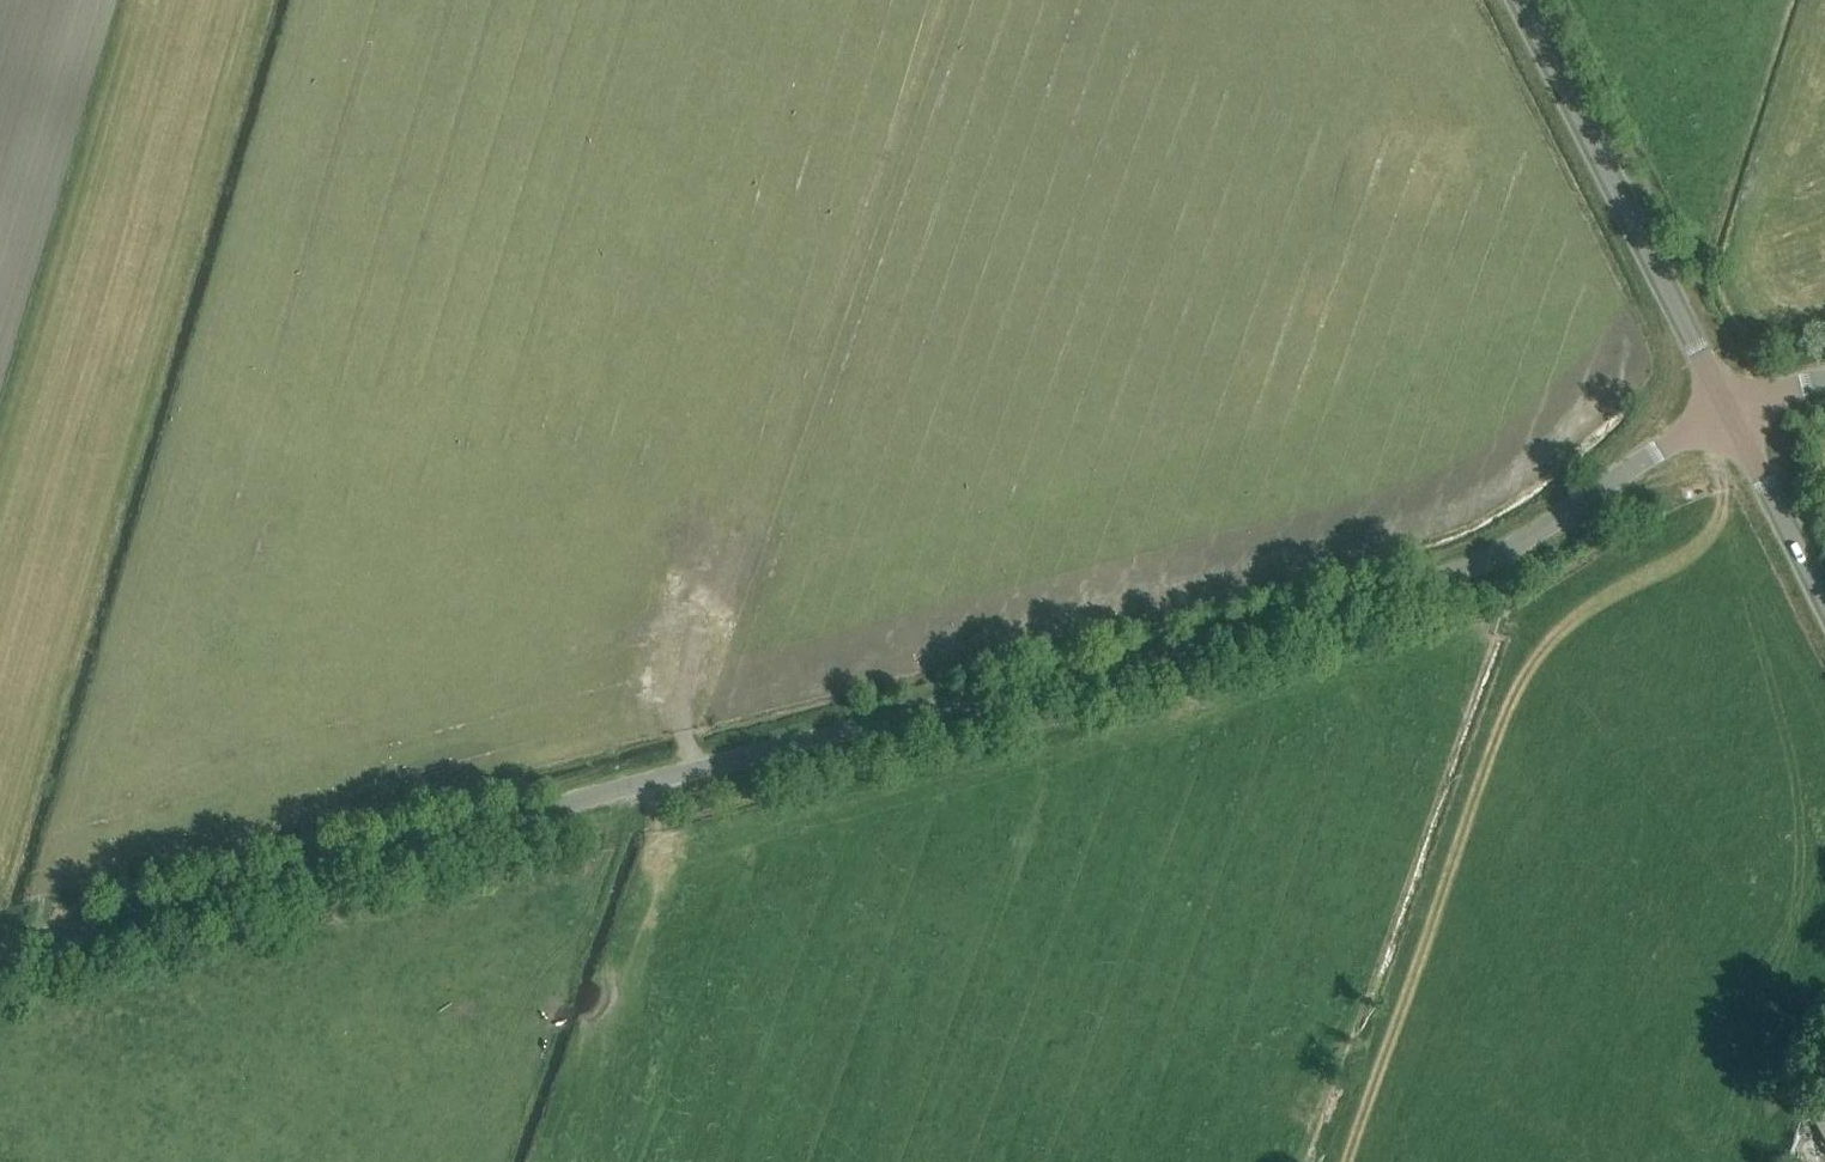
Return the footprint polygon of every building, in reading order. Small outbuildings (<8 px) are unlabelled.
[(1811,1119),(1824,1146),(1824,1112),(1811,1119)]
